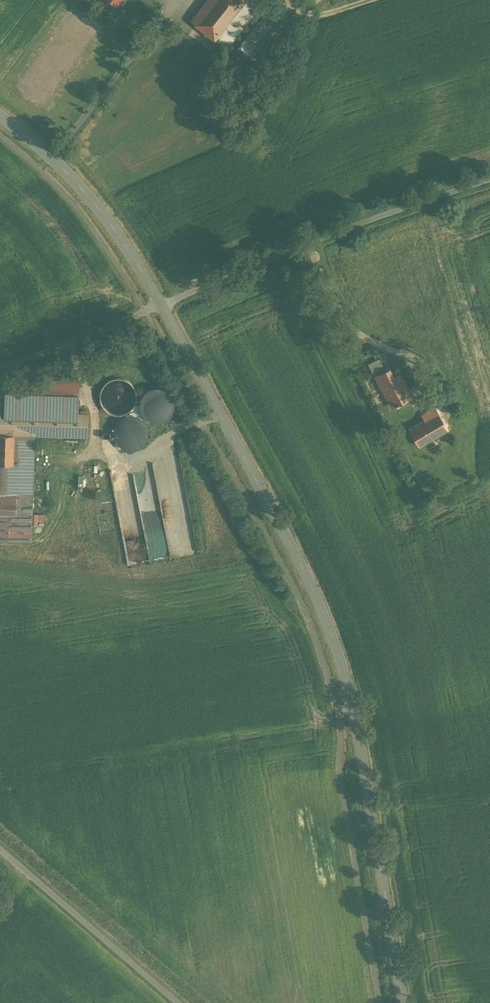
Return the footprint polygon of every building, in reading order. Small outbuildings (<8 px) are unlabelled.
[(245,0),(215,0),(206,11),(201,17),(196,24),(214,39),(245,0)] [(214,39),(226,48),(260,6),(252,0),(245,0),(214,39)] [(197,13),(201,17),(206,11),(202,7),(197,13)] [(411,398),(400,376),(394,378),(394,377),(392,377),(388,369),(376,375),(389,398),(387,398),(391,407),(411,398)] [(128,412),(132,380),(104,376),(100,409),(128,412)] [(0,411),(0,539),(31,540),(34,435),(87,436),(88,414),(86,414),(86,410),(80,410),(80,414),(76,414),(77,380),(35,378),(34,386),(7,385),(6,411),(0,411)] [(143,417),(169,416),(167,387),(141,388),(143,417)] [(447,428),(435,407),(422,415),(425,420),(409,429),(419,445),(447,428)] [(119,420),(112,439),(141,450),(148,431),(119,420)] [(127,562),(149,559),(135,477),(126,479),(125,477),(113,479),(127,562)] [(32,524),(42,524),(43,512),(32,512),(32,524)] [(168,559),(167,533),(149,534),(150,560),(168,559)]
